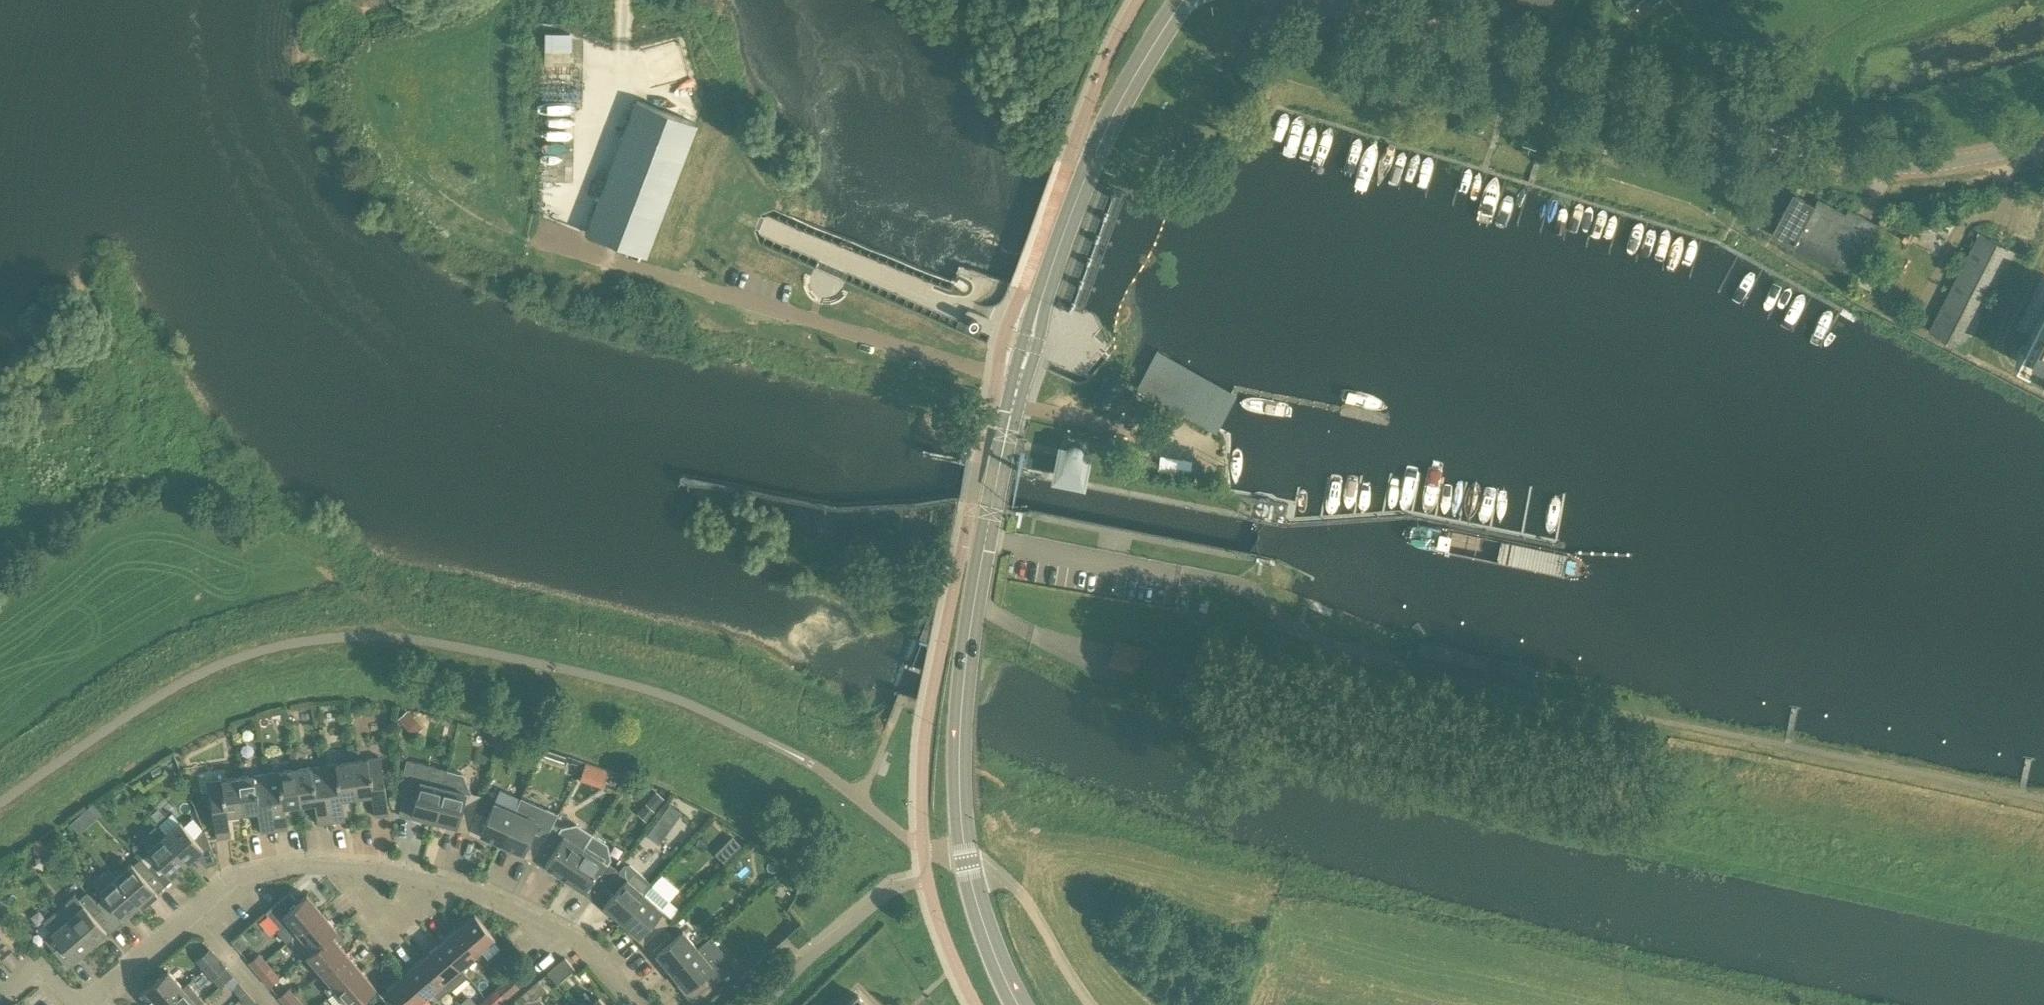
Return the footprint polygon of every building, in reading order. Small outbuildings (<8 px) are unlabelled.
[(572,45),(572,27),(545,27),(545,45),(572,45)] [(647,257),(697,124),(635,99),(585,232),(647,257)] [(1748,200),(1753,191),(1744,186),(1739,195),(1748,200)] [(1785,209),(1786,210),(1774,233),(1794,244),(1793,245),(1821,260),(1846,213),(1819,198),(1816,204),(1794,192),(1785,209)] [(1924,226),(1935,231),(1940,222),(1929,216),(1924,226)] [(1980,232),(1930,330),(1965,349),(1968,343),(1977,348),(1988,327),(1979,322),(2008,264),(2016,269),(2024,254),(2015,250),(1980,232)] [(2020,357),(2043,370),(2043,309),(2020,357)] [(1067,439),(1065,442),(1057,440),(1055,448),(1054,456),(1049,479),(1084,486),(1092,448),(1084,446),(1083,443),(1079,440),(1072,439),(1067,439)] [(1192,468),(1193,447),(1182,447),(1182,453),(1160,452),(1160,467),(1192,468)] [(1420,641),(1415,664),(1485,679),(1490,656),(1420,641)] [(1527,665),(1501,659),(1496,681),(1522,687),(1527,665)] [(413,718),(405,710),(397,717),(405,726),(413,718)] [(489,733),(487,740),(489,744),(496,746),(499,736),(489,733)] [(543,748),(539,759),(564,767),(567,756),(543,748)] [(374,816),(389,813),(381,756),(352,760),(357,795),(371,793),(374,816)] [(585,759),(581,777),(605,783),(609,765),(585,759)] [(357,795),(352,760),(323,765),(331,822),(345,820),(341,797),(357,795)] [(323,765),(295,768),(300,803),(314,801),(317,824),(331,822),(323,765)] [(163,772),(159,766),(151,771),(155,776),(163,772)] [(300,803),(295,768),(267,772),(275,830),(288,828),(284,805),(300,803)] [(446,771),(442,786),(434,820),(455,825),(454,829),(467,833),(475,810),(476,806),(478,797),(471,795),(463,775),(446,771)] [(267,772),(238,777),(243,811),(257,809),(260,832),(275,830),(267,772)] [(243,811),(238,777),(208,781),(217,838),(231,836),(228,813),(243,811)] [(434,820),(442,786),(420,780),(416,795),(404,792),(398,815),(411,818),(412,814),(434,820)] [(655,810),(665,799),(655,791),(646,802),(655,810)] [(515,810),(501,843),(521,852),(520,855),(532,861),(553,822),(554,823),(558,815),(520,799),(515,810)] [(475,810),(467,833),(479,838),(481,834),(501,843),(515,810),(494,801),(487,815),(475,810)] [(679,812),(668,804),(661,813),(672,821),(679,812)] [(88,824),(80,815),(73,821),(80,830),(88,824)] [(163,835),(187,862),(209,842),(204,829),(194,838),(180,821),(163,835)] [(554,823),(553,822),(532,861),(543,868),(545,864),(564,876),(583,847),(591,834),(577,825),(562,828),(554,823)] [(155,826),(140,839),(158,860),(155,863),(147,853),(141,858),(165,885),(174,877),(172,874),(187,862),(163,835),(155,826)] [(53,830),(42,839),(50,848),(61,839),(53,830)] [(583,847),(564,876),(582,888),(580,892),(591,899),(608,876),(611,873),(614,869),(608,865),(611,861),(608,845),(591,834),(583,847)] [(735,850),(741,844),(732,835),(726,841),(735,850)] [(165,885),(141,858),(133,864),(131,863),(115,876),(138,903),(142,907),(158,893),(157,892),(165,885)] [(138,903),(115,876),(107,867),(92,881),(104,895),(96,902),(117,927),(126,919),(123,916),(138,903)] [(611,873),(608,876),(591,899),(601,908),(604,905),(620,919),(644,893),(651,884),(634,869),(622,883),(611,873)] [(651,884),(644,893),(620,919),(637,934),(635,937),(644,946),(665,926),(671,920),(660,910),(669,900),(651,884)] [(307,893),(299,900),(290,890),(266,910),(281,928),(277,931),(286,941),(291,937),(322,911),(307,893)] [(70,896),(57,906),(67,918),(90,944),(105,932),(108,935),(117,927),(96,902),(87,892),(78,898),(83,904),(80,907),(70,896)] [(67,918),(57,906),(41,920),(51,931),(43,939),(69,968),(78,960),(75,957),(90,944),(67,918)] [(337,929),(322,911),(291,937),(305,954),(306,953),(312,948),(313,948),(331,933),(331,934),(337,929)] [(457,927),(478,951),(479,950),(487,959),(500,948),(492,939),(496,936),(475,912),(457,927)] [(665,926),(644,946),(653,956),(656,953),(670,970),(697,947),(682,930),(674,937),(665,926)] [(14,944),(0,927),(0,955),(14,944)] [(478,951),(457,927),(440,942),(461,966),(478,951)] [(312,948),(306,953),(321,971),(346,951),(331,934),(331,933),(313,948),(312,948)] [(697,947),(670,970),(684,987),(681,990),(690,1000),(711,982),(704,973),(720,959),(705,940),(697,947)] [(468,974),(461,966),(440,942),(423,957),(449,988),(450,989),(468,974)] [(217,957),(209,947),(199,956),(199,962),(204,968),(211,962),(217,957)] [(346,951),(321,971),(331,982),(323,989),(328,995),(336,988),(360,968),(346,951)] [(254,968),(265,959),(259,953),(248,962),(254,968)] [(211,962),(204,968),(212,978),(225,966),(217,957),(211,962)] [(449,988),(423,957),(405,972),(425,996),(430,992),(436,999),(449,988)] [(574,968),(565,957),(547,972),(557,982),(574,968)] [(265,959),(254,968),(260,976),(271,966),(265,959)] [(522,983),(534,973),(529,967),(516,978),(522,983)] [(360,968),(336,988),(350,1004),(353,1004),(376,986),(360,968)] [(183,986),(168,969),(140,993),(151,1004),(161,1004),(183,986)] [(405,972),(387,987),(403,1004),(415,1004),(425,996),(405,972)] [(509,975),(503,981),(512,992),(519,986),(509,975)] [(530,986),(537,995),(545,988),(538,980),(530,986)] [(505,998),(512,992),(503,981),(496,987),(505,998)] [(241,997),(247,991),(239,982),(233,987),(241,997)] [(161,1004),(197,1004),(198,1004),(203,1000),(194,990),(190,995),(183,986),(161,1004)] [(537,995),(530,986),(521,994),(528,1003),(537,995)] [(283,1003),(294,994),(289,987),(278,997),(283,1003)] [(501,1000),(493,990),(486,997),(492,1004),(496,1004),(501,1000)] [(247,991),(241,997),(247,1004),(251,1004),(256,1001),(247,991)] [(859,995),(857,993),(855,994),(856,995),(845,1004),(868,1004),(859,995)] [(283,1003),(285,1004),(296,1004),(300,1001),(294,994),(283,1003)] [(587,1004),(606,1004),(598,996),(587,1004)]
